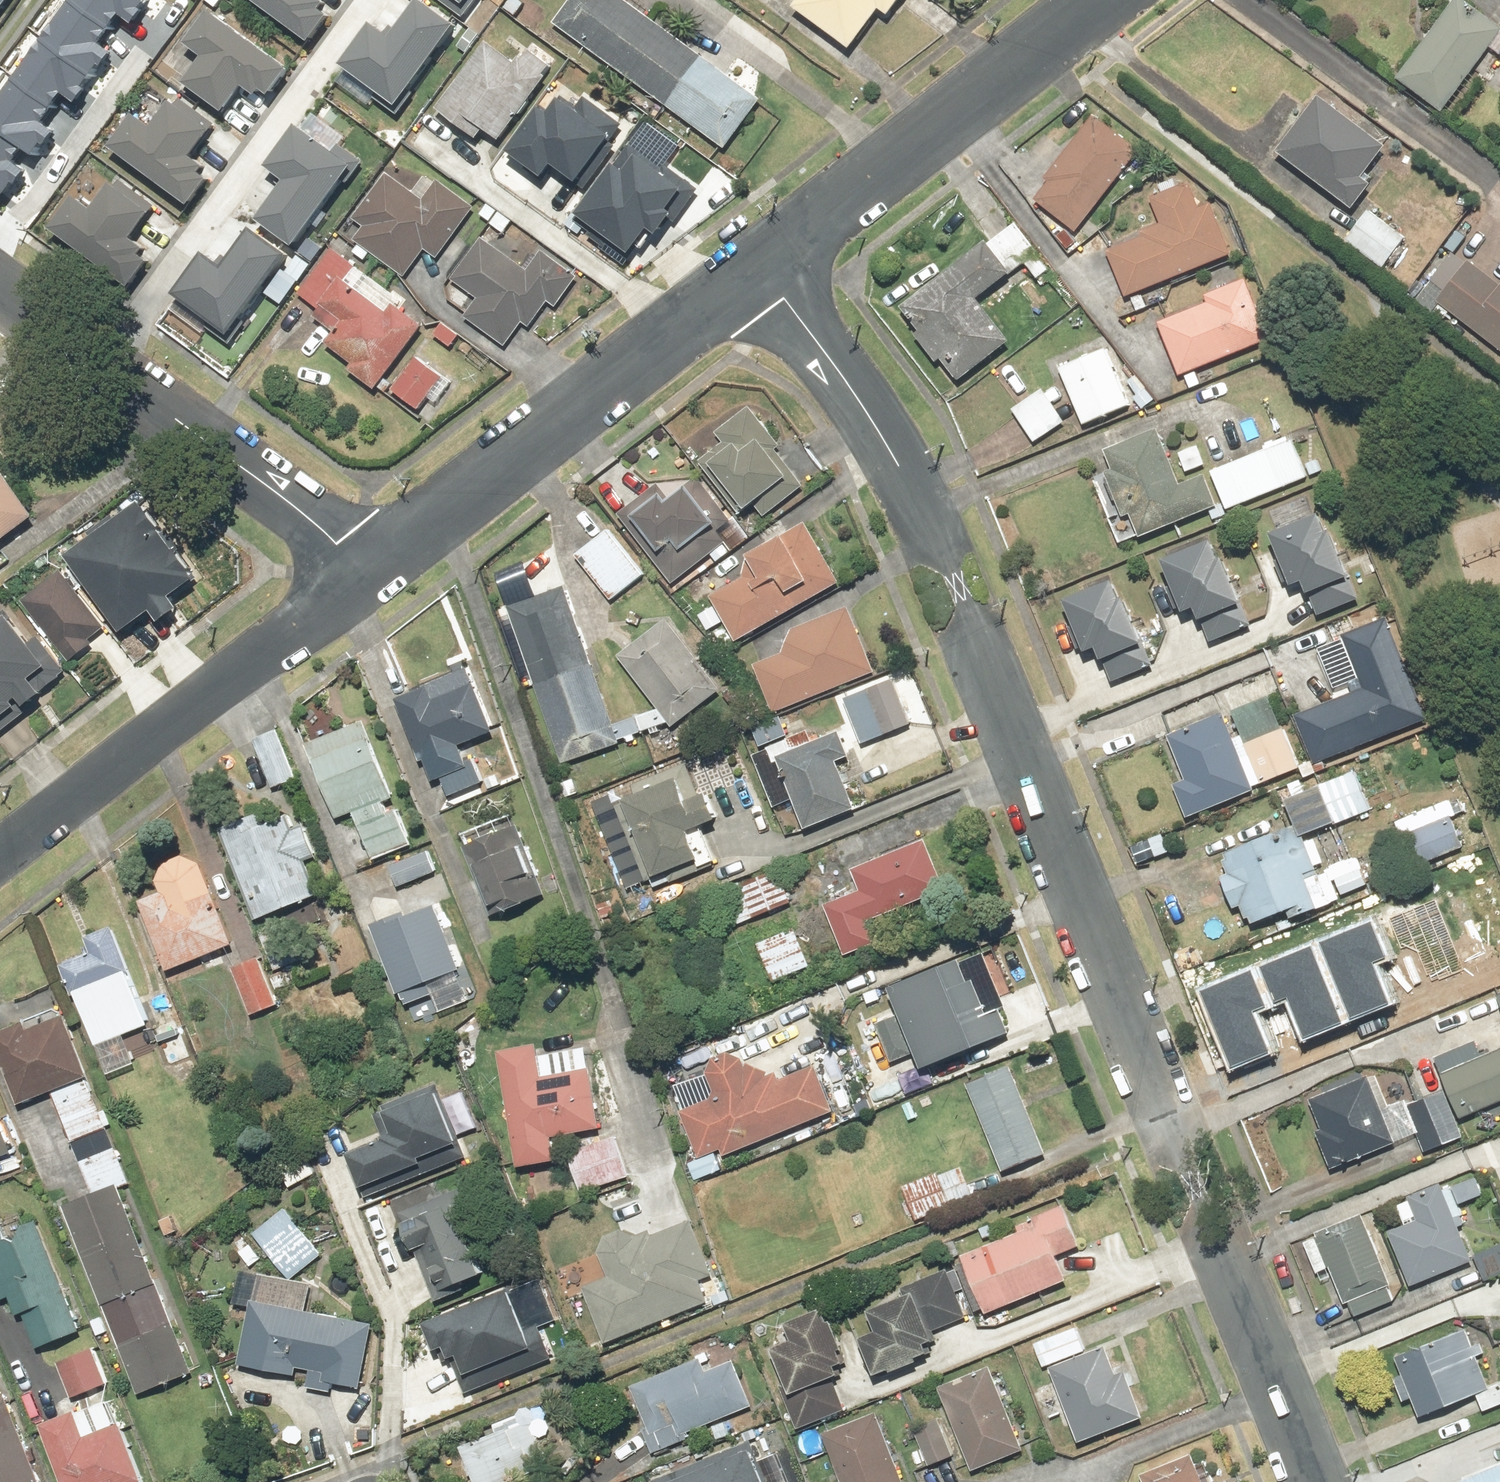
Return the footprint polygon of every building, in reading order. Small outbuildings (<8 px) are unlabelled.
[(47,38),(96,75),(116,48),(105,40),(116,25),(80,0),(75,0),(47,38)] [(116,25),(128,9),(140,18),(153,0),(80,0),(116,25)] [(305,49),(324,24),(314,16),(320,8),(311,0),(242,0),(305,49)] [(350,63),(403,101),(461,20),(433,0),(423,0),(398,36),(379,22),(350,63)] [(468,12),(476,0),(451,0),(468,12)] [(555,27),(722,153),(759,104),(621,0),(575,0),(555,27)] [(792,11),(847,51),(873,15),(884,22),(900,0),(799,0),(792,11)] [(1440,116),(1499,34),(1499,33),(1455,0),(1394,82),(1440,116)] [(295,59),(214,3),(188,40),(207,53),(185,85),(226,113),(250,78),(264,88),(269,81),(276,86),(295,59)] [(19,77),(58,105),(69,89),(82,98),(92,85),(90,82),(96,75),(47,38),(19,77)] [(514,64),(483,43),(432,115),(474,145),(482,134),(497,144),(550,69),(524,51),(514,64)] [(0,102),(0,122),(33,148),(40,154),(52,138),(56,141),(67,127),(56,119),(64,110),(58,105),(19,77),(0,102)] [(140,112),(114,149),(195,205),(214,178),(207,173),(212,166),(198,156),(222,121),(181,93),(159,125),(140,112)] [(1273,156),(1349,213),(1368,188),(1359,181),(1382,151),(1316,100),(1273,156)] [(542,120),(533,113),(500,158),(537,184),(546,171),(570,187),(602,143),(551,107),(542,120)] [(1073,235),(1139,153),(1093,116),(1043,178),(1050,183),(1033,203),(1073,235)] [(359,157),(306,120),(277,160),(296,173),(267,214),(301,238),(359,157)] [(9,193),(21,177),(24,180),(35,166),(25,158),(33,148),(0,122),(0,186),(9,193)] [(620,176),(607,168),(568,227),(624,264),(641,238),(651,245),(667,220),(661,217),(676,194),(628,162),(620,176)] [(79,189),(53,226),(134,282),(153,255),(146,250),(151,244),(136,234),(161,199),(120,170),(98,202),(79,189)] [(410,194),(384,175),(353,219),(363,226),(352,241),(406,279),(425,251),(437,259),(473,208),(424,174),(410,194)] [(1105,255),(1123,301),(1229,259),(1208,205),(1198,209),(1189,187),(1150,202),(1160,226),(1140,233),(1143,240),(1105,255)] [(1362,208),(1339,241),(1381,271),(1404,238),(1362,208)] [(209,250),(181,290),(234,328),(292,247),(257,222),(228,263),(209,250)] [(1048,271),(1013,225),(900,309),(917,333),(913,336),(935,366),(941,361),(957,384),(1009,345),(975,300),(1023,264),(1035,280),(1048,271)] [(525,272),(482,242),(453,283),(477,300),(463,320),(503,348),(520,323),(527,328),(544,304),(554,311),(576,280),(538,254),(525,272)] [(356,272),(331,251),(296,295),(315,310),(308,319),(331,337),(324,346),(348,365),(342,372),(371,395),(422,332),(390,306),(382,316),(345,286),(356,272)] [(1435,309),(1499,355),(1499,279),(1470,258),(1435,309)] [(1179,379),(1269,342),(1244,280),(1203,296),(1207,307),(1158,327),(1179,379)] [(1106,351),(1057,373),(1083,427),(1131,404),(1106,351)] [(442,382),(413,361),(389,394),(417,415),(442,382)] [(1063,424),(1038,391),(1009,413),(1034,446),(1063,424)] [(720,445),(699,461),(742,517),(753,508),(762,520),(800,490),(771,453),(777,448),(748,411),(714,438),(720,445)] [(1102,455),(1109,472),(1099,476),(1118,521),(1128,517),(1137,539),(1212,508),(1200,477),(1176,487),(1154,433),(1102,455)] [(1307,479),(1292,442),(1209,476),(1224,513),(1307,479)] [(31,521),(0,478),(0,543),(31,521)] [(617,516),(670,587),(725,545),(716,533),(730,522),(696,478),(667,500),(657,486),(617,516)] [(136,509),(63,561),(117,638),(145,618),(153,629),(173,616),(164,603),(190,585),(136,509)] [(1321,541),(1313,521),(1266,539),(1286,591),(1300,586),(1305,599),(1310,597),(1318,617),(1357,602),(1347,577),(1342,579),(1327,539),(1321,541)] [(839,587),(805,526),(743,561),(756,584),(744,590),(739,581),(708,598),(735,645),(839,587)] [(606,532),(573,558),(609,604),(642,578),(606,532)] [(1206,548),(1160,565),(1179,617),(1190,613),(1195,627),(1204,623),(1212,644),(1249,630),(1239,603),(1233,605),(1217,564),(1213,566),(1206,548)] [(55,577),(20,605),(70,666),(91,649),(86,644),(100,633),(55,577)] [(1107,587),(1058,606),(1079,661),(1094,655),(1098,665),(1106,662),(1113,683),(1150,669),(1140,642),(1136,643),(1121,605),(1115,607),(1107,587)] [(563,591),(505,611),(560,768),(669,730),(670,730),(719,694),(668,624),(618,660),(657,713),(611,729),(563,591)] [(4,612),(0,615),(0,721),(15,709),(19,714),(66,676),(35,637),(28,643),(4,612)] [(751,667),(771,716),(872,676),(846,612),(776,640),(781,655),(751,667)] [(1330,646),(1339,642),(1359,693),(1291,719),(1308,765),(1424,722),(1386,620),(1352,632),(1346,618),(1323,627),(1330,646)] [(471,763),(462,766),(455,749),(488,737),(464,673),(393,700),(417,765),(421,763),(430,785),(437,782),(444,800),(480,787),(471,763)] [(892,682),(864,693),(883,738),(910,727),(892,682)] [(1230,716),(1240,739),(1231,742),(1221,717),(1165,739),(1183,784),(1173,788),(1186,819),(1260,789),(1259,786),(1299,770),(1283,729),(1278,731),(1266,701),(1230,716)] [(357,726),(303,749),(334,823),(350,816),(370,863),(408,847),(357,726)] [(295,781),(277,733),(252,742),(271,790),(295,781)] [(770,767),(775,765),(801,831),(852,811),(834,765),(847,759),(839,737),(796,753),(791,741),(764,752),(770,767)] [(616,821),(624,817),(649,883),(694,866),(682,835),(712,824),(703,801),(698,802),(685,767),(607,796),(616,821)] [(1370,812),(1354,773),(1304,793),(1298,781),(1276,790),(1297,839),(1328,826),(1335,842),(1354,834),(1348,821),(1370,812)] [(1463,848),(1445,804),(1400,822),(1418,866),(1463,848)] [(278,808),(217,830),(251,923),(313,900),(301,865),(315,860),(303,828),(288,834),(278,808)] [(514,827),(459,850),(486,915),(508,906),(510,911),(543,897),(514,827)] [(1295,845),(1289,830),(1219,858),(1227,877),(1219,880),(1231,912),(1237,909),(1246,932),(1286,916),(1289,923),(1339,903),(1336,897),(1365,886),(1355,860),(1315,876),(1313,870),(1321,866),(1310,838),(1295,845)] [(941,892),(922,845),(851,875),(859,895),(822,911),(842,960),(875,947),(865,924),(941,892)] [(435,876),(427,854),(386,869),(394,891),(435,876)] [(155,895),(136,904),(166,973),(226,947),(187,857),(146,874),(155,895)] [(739,885),(714,895),(728,930),(789,906),(777,874),(740,889),(739,885)] [(1429,984),(1469,968),(1440,893),(1392,912),(1405,947),(1414,944),(1429,984)] [(405,916),(368,928),(393,1000),(458,977),(434,910),(406,919),(405,916)] [(1319,937),(1348,1012),(1388,997),(1373,957),(1381,954),(1368,919),(1319,937)] [(790,930),(755,946),(772,984),(807,968),(790,930)] [(90,954),(60,966),(93,1051),(147,1029),(108,931),(85,941),(90,954)] [(1300,1035),(1340,1019),(1311,944),(1262,963),(1276,998),(1284,995),(1300,1035)] [(967,953),(885,987),(921,1073),(1015,1034),(998,994),(987,998),(967,953)] [(257,960),(231,969),(249,1019),(275,1010),(257,960)] [(1200,992),(1229,1067),(1269,1051),(1254,1011),(1262,1008),(1249,973),(1200,992)] [(0,1033),(0,1065),(17,1107),(48,1095),(68,1145),(103,1131),(55,1011),(0,1033)] [(175,1027),(150,1036),(162,1069),(187,1060),(175,1027)] [(1457,1121),(1499,1103),(1499,1048),(1437,1075),(1457,1121)] [(533,1049),(495,1054),(512,1171),(551,1165),(548,1142),(596,1135),(587,1074),(538,1081),(533,1049)] [(713,1101),(678,1117),(696,1161),(715,1153),(718,1160),(832,1112),(814,1069),(778,1085),(773,1075),(760,1081),(754,1067),(743,1071),(739,1062),(738,1061),(737,1060),(736,1059),(735,1059),(733,1058),(732,1058),(730,1057),(729,1057),(728,1057),(726,1057),(725,1057),(723,1057),(722,1057),(720,1057),(719,1058),(718,1058),(716,1059),(715,1059),(714,1060),(713,1061),(711,1062),(710,1063),(709,1064),(709,1065),(708,1066),(707,1068),(706,1069),(706,1070),(705,1072),(705,1073),(705,1075),(705,1076),(705,1078),(705,1079),(705,1080),(713,1101)] [(1009,1069),(965,1087),(984,1136),(968,1142),(979,1169),(995,1162),(1001,1176),(1045,1158),(1009,1069)] [(1392,1148),(1365,1079),(1307,1102),(1319,1134),(1312,1137),(1327,1173),(1392,1148)] [(390,1191),(460,1162),(429,1090),(377,1112),(387,1138),(341,1157),(357,1194),(386,1181),(390,1191)] [(1444,1096),(1406,1112),(1424,1155),(1462,1139),(1444,1096)] [(629,1178),(614,1140),(564,1159),(579,1197),(629,1178)] [(78,1164),(91,1200),(62,1211),(99,1309),(153,1289),(115,1191),(127,1187),(113,1151),(78,1164)] [(288,1187),(314,1172),(301,1152),(276,1167),(288,1187)] [(938,1175),(900,1189),(914,1225),(971,1203),(958,1171),(939,1178),(938,1175)] [(1414,1221),(1385,1232),(1406,1287),(1468,1263),(1453,1224),(1461,1220),(1455,1205),(1482,1194),(1476,1178),(1440,1192),(1437,1185),(1405,1198),(1414,1221)] [(418,1256),(433,1298),(477,1282),(476,1278),(489,1274),(457,1185),(405,1204),(407,1211),(390,1217),(406,1260),(418,1256)] [(1012,1226),(1015,1233),(958,1256),(982,1316),(1061,1284),(1050,1258),(1076,1248),(1060,1207),(1012,1226)] [(318,1258),(282,1211),(251,1235),(287,1282),(318,1258)] [(1361,1217),(1313,1236),(1299,1241),(1313,1275),(1326,1270),(1340,1305),(1346,1303),(1352,1319),(1395,1302),(1361,1217)] [(0,1222),(0,1304),(5,1302),(13,1320),(19,1318),(34,1354),(78,1336),(35,1230),(10,1241),(2,1221),(0,1222)] [(631,1238),(620,1230),(601,1238),(595,1253),(605,1280),(580,1290),(602,1347),(705,1307),(696,1284),(711,1278),(690,1222),(646,1238),(644,1233),(631,1238)] [(902,1288),(906,1296),(864,1312),(873,1336),(857,1342),(871,1378),(924,1358),(921,1348),(932,1344),(927,1332),(964,1318),(946,1271),(902,1288)] [(251,1276),(235,1371),(293,1380),(295,1372),(305,1374),(302,1392),(328,1397),(330,1388),(356,1393),(367,1327),(305,1316),(309,1286),(251,1276)] [(521,1332),(503,1291),(419,1327),(432,1356),(438,1353),(443,1366),(453,1361),(461,1379),(505,1360),(513,1378),(551,1361),(536,1326),(521,1332)] [(159,1292),(103,1314),(134,1398),(191,1376),(159,1292)] [(786,1341),(764,1350),(794,1429),(840,1411),(829,1380),(835,1378),(832,1370),(844,1366),(828,1324),(822,1326),(817,1312),(781,1326),(786,1341)] [(1085,1352),(1076,1329),(1032,1345),(1041,1368),(1085,1352)] [(1462,1332),(1392,1360),(1414,1418),(1473,1396),(1480,1413),(1499,1406),(1499,1357),(1475,1367),(1462,1332)] [(92,1350),(54,1365),(68,1401),(106,1387),(92,1350)] [(1101,1350),(1045,1370),(1073,1444),(1141,1419),(1123,1371),(1110,1376),(1101,1350)] [(706,1373),(700,1360),(629,1393),(644,1426),(637,1430),(649,1456),(689,1438),(686,1433),(747,1405),(728,1363),(706,1373)] [(986,1368),(936,1388),(969,1472),(1019,1452),(986,1368)] [(4,1402),(0,1403),(0,1481),(35,1481),(4,1402)] [(37,1427),(57,1481),(135,1481),(114,1428),(111,1429),(102,1403),(37,1427)] [(493,1436),(457,1451),(470,1481),(516,1481),(546,1470),(524,1415),(490,1429),(493,1436)] [(819,1435),(837,1481),(898,1481),(872,1415),(819,1435)] [(952,1457),(936,1419),(910,1430),(926,1468),(952,1457)] [(747,1442),(646,1481),(763,1481),(747,1442)] [(1137,1475),(1140,1481),(1199,1481),(1189,1455),(1137,1475)] [(1455,1481),(1499,1481),(1499,1464),(1455,1481)]
